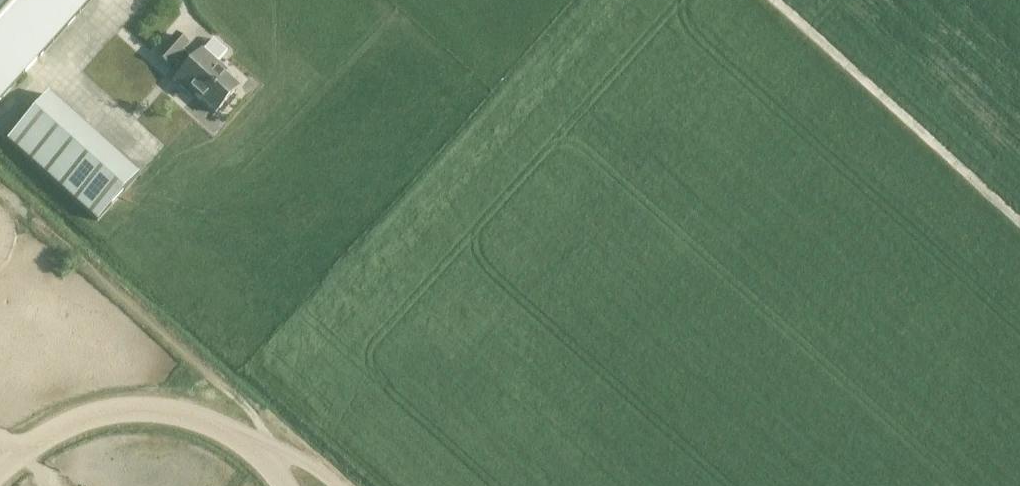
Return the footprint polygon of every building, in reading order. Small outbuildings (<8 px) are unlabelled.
[(91,0),(0,0),(0,101),(91,0)] [(215,113),(238,88),(217,70),(220,67),(202,50),(193,60),(182,51),(187,46),(175,35),(157,56),(169,66),(173,61),(184,71),(174,82),(189,95),(191,92),(215,113)] [(139,175),(48,94),(7,139),(98,221),(139,175)]
